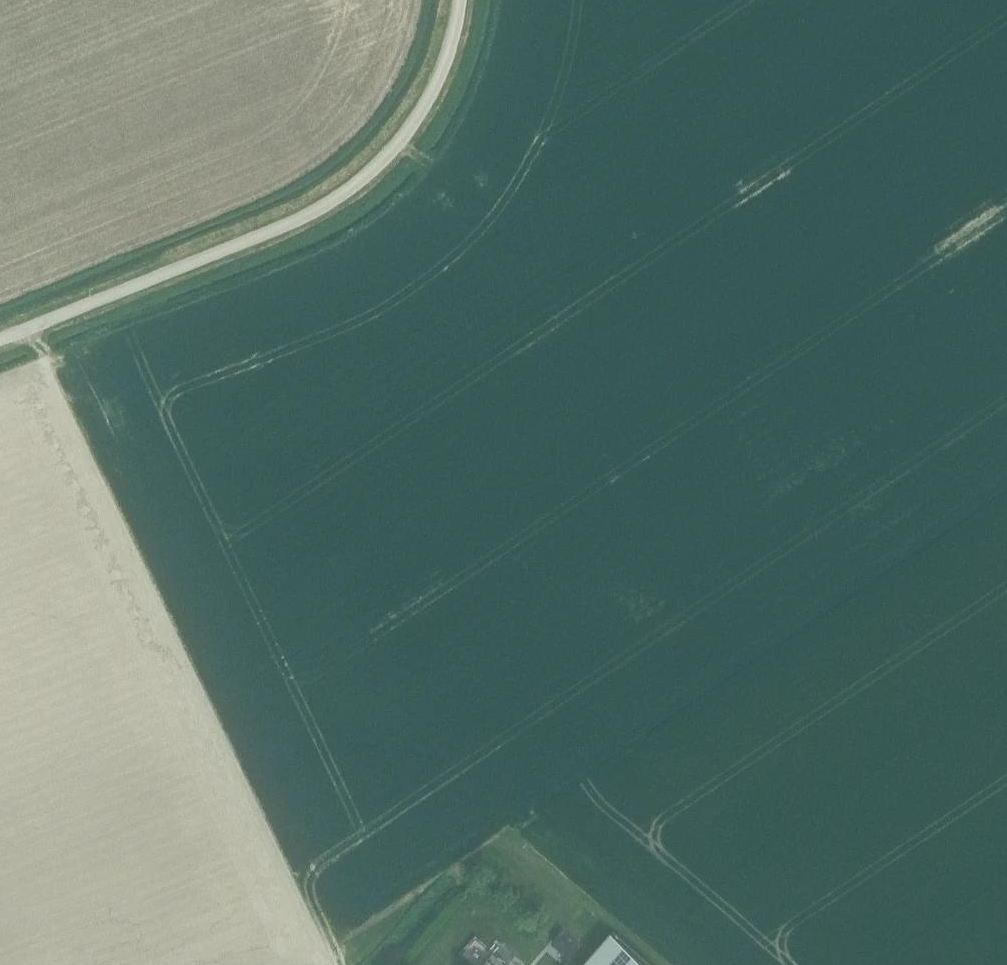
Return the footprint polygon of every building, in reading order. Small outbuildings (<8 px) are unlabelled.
[(595,945),(577,964),(617,964),(595,945)] [(508,961),(495,950),(481,964),(504,964),(508,961)]
